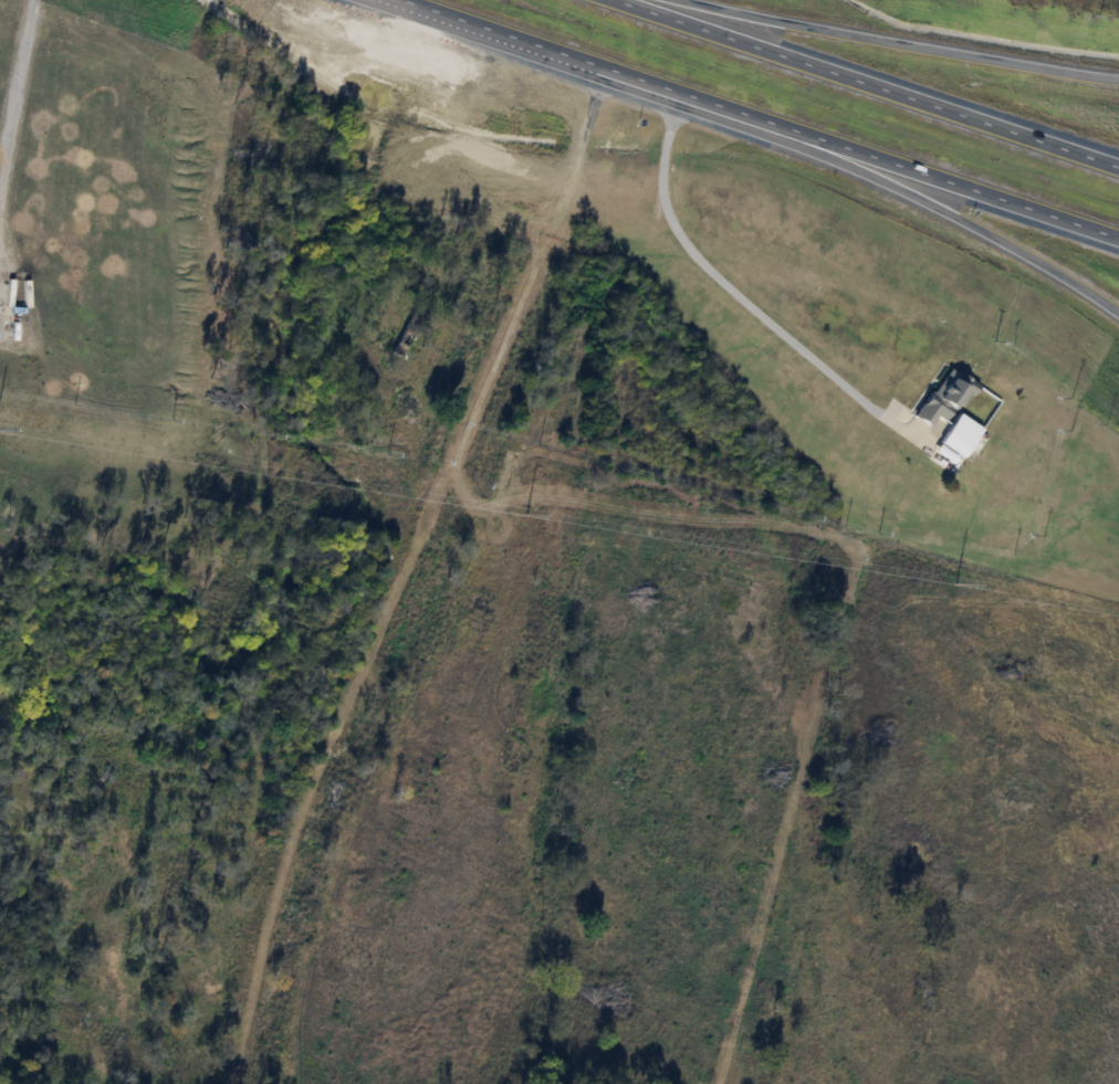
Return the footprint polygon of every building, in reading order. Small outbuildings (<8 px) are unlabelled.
[(424,314),(412,308),(393,353),(405,359),(424,314)] [(976,386),(953,366),(912,413),(928,426),(937,416),(945,422),(976,386)] [(961,458),(982,429),(959,412),(938,441),(961,458)]
